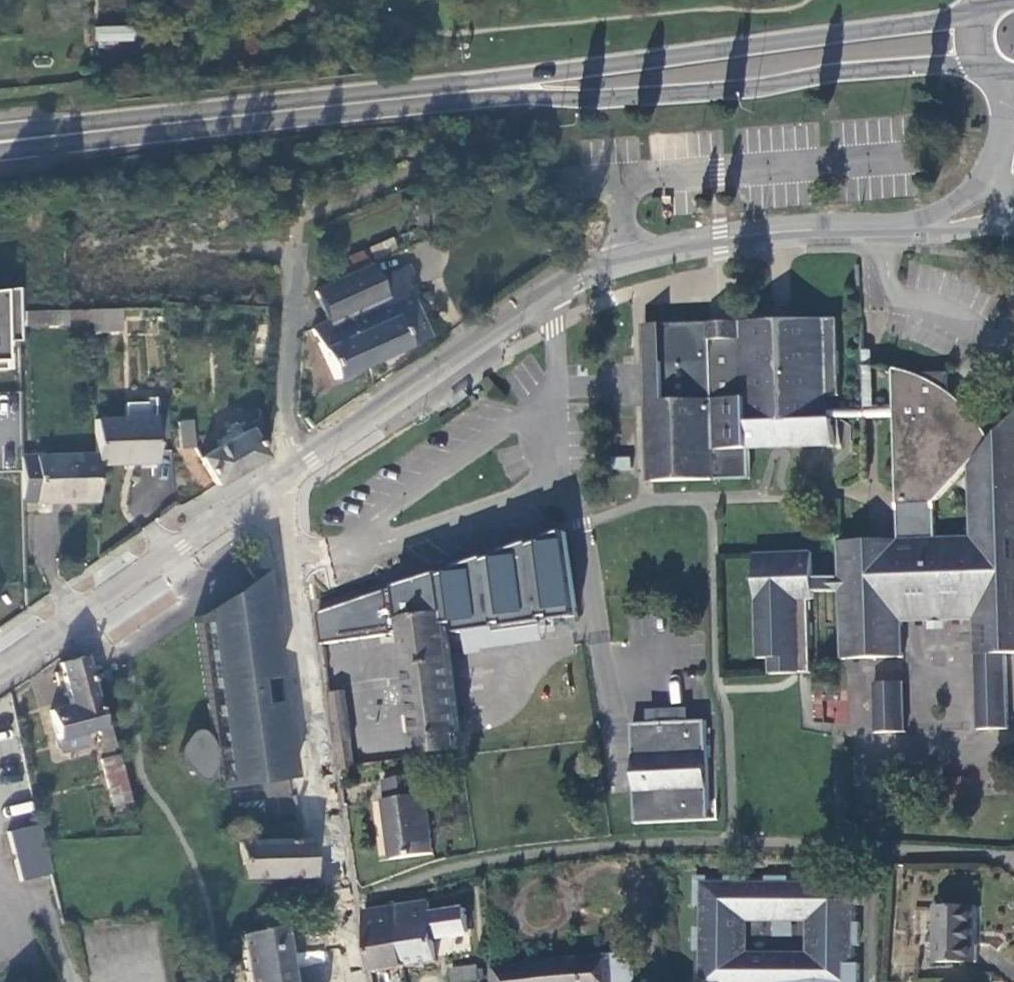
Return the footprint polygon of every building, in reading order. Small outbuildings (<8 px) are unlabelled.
[(131,27),(94,27),(94,42),(132,42),(131,27)] [(367,267),(372,276),(378,273),(374,264),(367,267)] [(372,276),(367,267),(338,277),(311,291),(325,321),(309,329),(333,379),(366,363),(343,314),(381,296),(372,276)] [(343,314),(366,363),(425,336),(397,274),(386,279),(391,291),(381,296),(343,314)] [(0,287),(0,367),(4,367),(3,339),(17,339),(17,285),(0,287)] [(122,312),(26,308),(26,327),(121,331),(122,312)] [(706,337),(705,321),(658,322),(659,360),(645,361),(649,480),(711,478),(746,476),(744,446),(833,441),(832,416),(821,417),(821,406),(820,393),(838,393),(835,315),(734,319),(735,335),(706,337)] [(734,319),(705,321),(706,337),(735,335),(734,319)] [(658,322),(641,323),(643,361),(645,361),(659,360),(658,322)] [(890,404),(870,404),(868,347),(860,347),(862,404),(821,406),(821,417),(832,416),(891,414),(890,404)] [(891,414),(894,536),(884,553),(864,538),(836,539),(837,575),(838,590),(840,657),(900,656),(898,619),(971,616),(973,653),(1005,651),(1013,651),(1013,411),(988,437),(979,424),(967,408),(947,390),(945,370),(910,371),(889,365),(890,404),(891,414)] [(451,410),(468,397),(463,390),(446,403),(451,410)] [(123,401),(123,416),(152,415),(152,400),(123,401)] [(123,416),(94,417),(94,453),(94,463),(153,461),(152,415),(123,416)] [(177,419),(178,447),(194,446),(192,418),(177,419)] [(259,458),(259,457),(240,428),(215,443),(217,448),(196,460),(213,488),(259,458)] [(94,453),(20,454),(20,464),(21,499),(36,498),(36,501),(95,500),(94,463),(94,453)] [(515,603),(508,549),(439,573),(444,613),(482,608),(515,603)] [(838,590),(837,575),(812,576),(811,551),(752,553),(756,658),(768,657),(769,657),(769,673),(811,671),(808,597),(813,597),(812,590),(838,590)] [(220,749),(208,750),(208,744),(204,739),(200,734),(195,731),(190,731),(184,734),(176,746),(174,752),(174,759),(176,763),(191,780),(195,782),(200,782),(204,779),(208,769),(210,761),(210,759),(222,758),(226,781),(286,772),(287,779),(289,779),(257,571),(255,571),(255,576),(256,578),(232,606),(224,598),(199,615),(220,749)] [(444,613),(439,573),(397,586),(397,588),(402,619),(399,619),(401,630),(415,740),(421,739),(423,756),(457,750),(455,736),(461,735),(444,613)] [(255,576),(224,598),(232,606),(256,578),(255,576)] [(392,631),(401,630),(399,619),(402,619),(397,588),(321,614),(324,644),(393,634),(392,631)] [(519,626),(515,603),(482,608),(485,630),(519,626)] [(220,749),(199,615),(189,617),(208,744),(208,750),(220,749)] [(1006,726),(1005,651),(973,653),(975,727),(1006,726)] [(84,732),(99,728),(82,657),(59,662),(69,705),(51,709),(58,738),(59,738),(63,753),(88,747),(84,732)] [(903,680),(872,682),(873,731),(904,730),(903,680)] [(344,692),(328,695),(334,742),(349,740),(351,740),(344,692)] [(705,720),(630,724),(633,794),(635,824),(710,820),(705,720)] [(349,740),(334,742),(338,769),(353,768),(349,740)] [(109,799),(127,795),(117,755),(100,759),(109,799)] [(222,758),(210,759),(210,761),(215,790),(227,788),(226,781),(222,758)] [(393,858),(433,853),(425,794),(423,795),(420,775),(386,779),(388,800),(385,801),(393,858)] [(37,824),(6,832),(19,881),(49,874),(37,824)] [(309,877),(304,840),(234,844),(238,879),(309,877)] [(723,875),(723,879),(705,879),(705,875),(693,875),(693,905),(706,905),(706,916),(697,916),(697,926),(693,926),(692,949),(697,949),(696,980),(721,980),(721,981),(858,981),(858,963),(854,963),(854,945),(858,945),(859,922),(854,922),(855,904),(859,904),(859,891),(829,891),(828,899),(817,899),(818,876),(805,876),(805,880),(787,880),(787,875),(764,876),(764,880),(746,879),(746,875),(723,875)] [(370,971),(401,966),(395,906),(394,901),(389,902),(389,906),(363,910),(370,971)] [(395,906),(401,966),(433,961),(426,902),(395,906)] [(975,960),(974,906),(935,906),(935,960),(975,960)] [(247,981),(293,981),(283,922),(240,933),(247,981)] [(487,965),(489,981),(610,981),(608,957),(608,955),(487,965)] [(608,957),(610,981),(631,981),(629,955),(608,957)] [(474,968),(448,969),(449,981),(473,981),(475,981),(474,968)]
